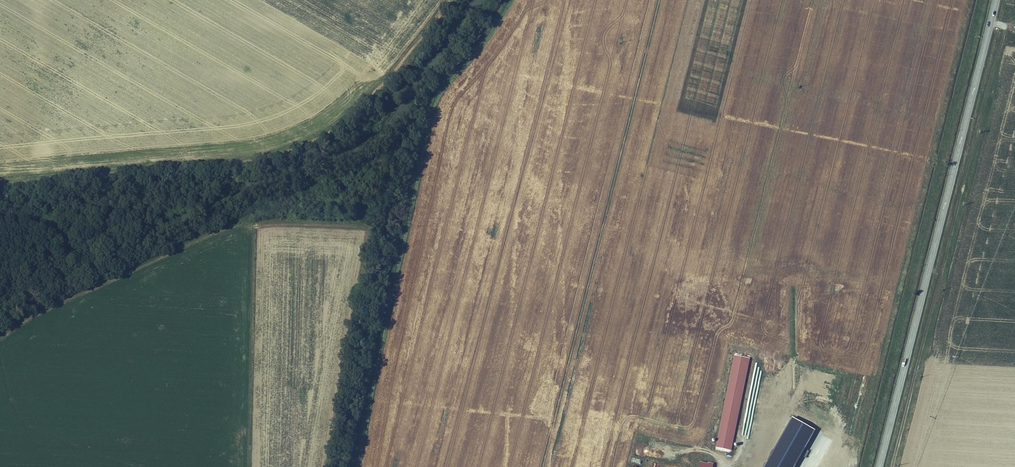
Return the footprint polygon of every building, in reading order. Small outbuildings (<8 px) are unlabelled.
[(748,358),(735,356),(716,448),(729,450),(748,358)]
